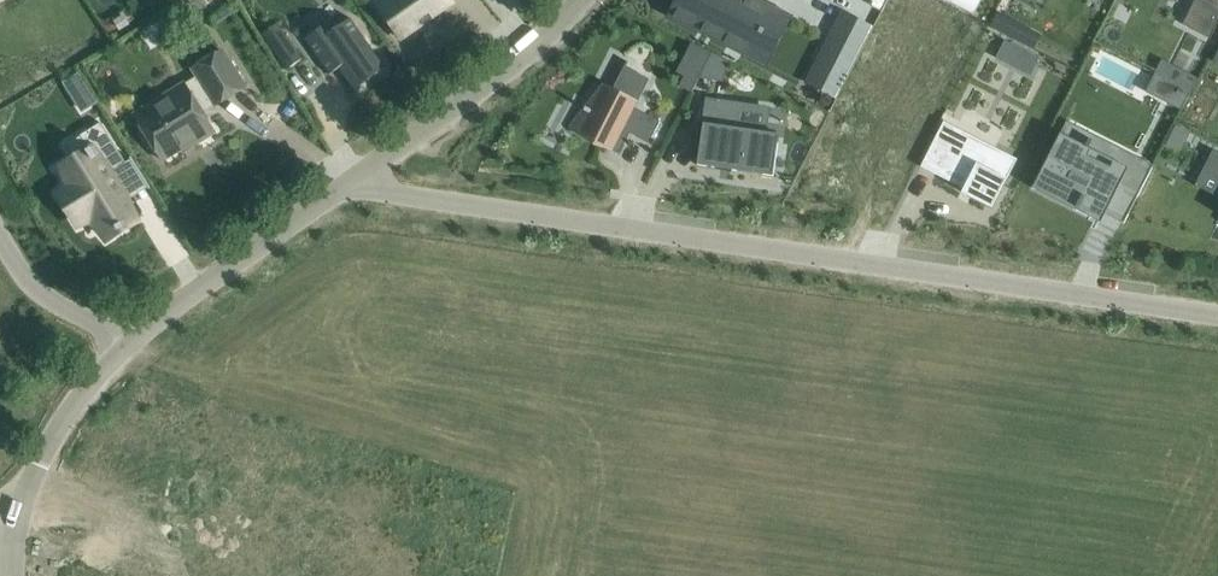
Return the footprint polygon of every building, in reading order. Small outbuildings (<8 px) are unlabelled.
[(378,7),(401,38),(421,24),(423,26),(424,25),(422,23),(430,17),(432,20),(433,19),(431,16),(453,1),(451,0),(388,0),(378,7)] [(671,16),(751,56),(774,10),(756,0),(679,0),(671,16)] [(973,14),(980,0),(946,0),(973,14)] [(1182,25),(1210,39),(1217,24),(1217,0),(1195,0),(1182,25)] [(842,13),(807,82),(838,97),(873,29),(842,13)] [(329,22),(305,39),(330,75),(339,69),(354,90),(386,68),(351,18),(335,30),(329,22)] [(290,40),(275,51),(288,69),(303,58),(290,40)] [(692,41),(677,72),(685,76),(680,86),(692,92),(699,78),(713,52),(692,41)] [(1020,49),(1005,41),(997,57),(1012,65),(1020,49)] [(166,107),(140,124),(144,131),(149,140),(162,160),(191,142),(193,145),(215,131),(207,118),(201,110),(214,102),(216,105),(245,87),(232,67),(222,50),(190,70),(194,77),(195,78),(182,86),(182,85),(161,98),(166,107)] [(713,52),(699,78),(723,82),(729,60),(713,52)] [(1172,63),(1165,77),(1180,85),(1191,91),(1199,77),(1172,63)] [(585,111),(575,131),(580,134),(589,138),(588,138),(620,155),(631,134),(649,143),(660,122),(634,108),(650,79),(624,67),(613,88),(600,115),(586,108),(585,111)] [(66,83),(72,92),(86,84),(80,75),(66,83)] [(1180,85),(1171,103),(1182,109),(1191,91),(1180,85)] [(707,100),(698,165),(730,170),(729,172),(732,172),(732,170),(773,176),(779,135),(736,128),(740,104),(707,100)] [(1176,124),(1167,143),(1180,150),(1189,131),(1176,124)] [(99,172),(62,195),(81,226),(95,218),(109,241),(135,224),(124,206),(128,204),(111,177),(128,165),(103,125),(82,138),(97,160),(93,163),(99,172)] [(938,134),(921,167),(923,168),(923,166),(965,187),(962,193),(971,198),(992,209),(1017,159),(956,128),(950,140),(938,134)] [(1062,136),(1036,187),(1054,196),(1075,207),(1073,209),(1077,211),(1078,209),(1080,209),(1083,203),(1088,206),(1093,208),(1092,210),(1096,212),(1110,184),(1137,198),(1152,167),(1119,150),(1113,162),(1062,136)] [(1202,171),(1217,179),(1217,152),(1213,150),(1202,171)]
